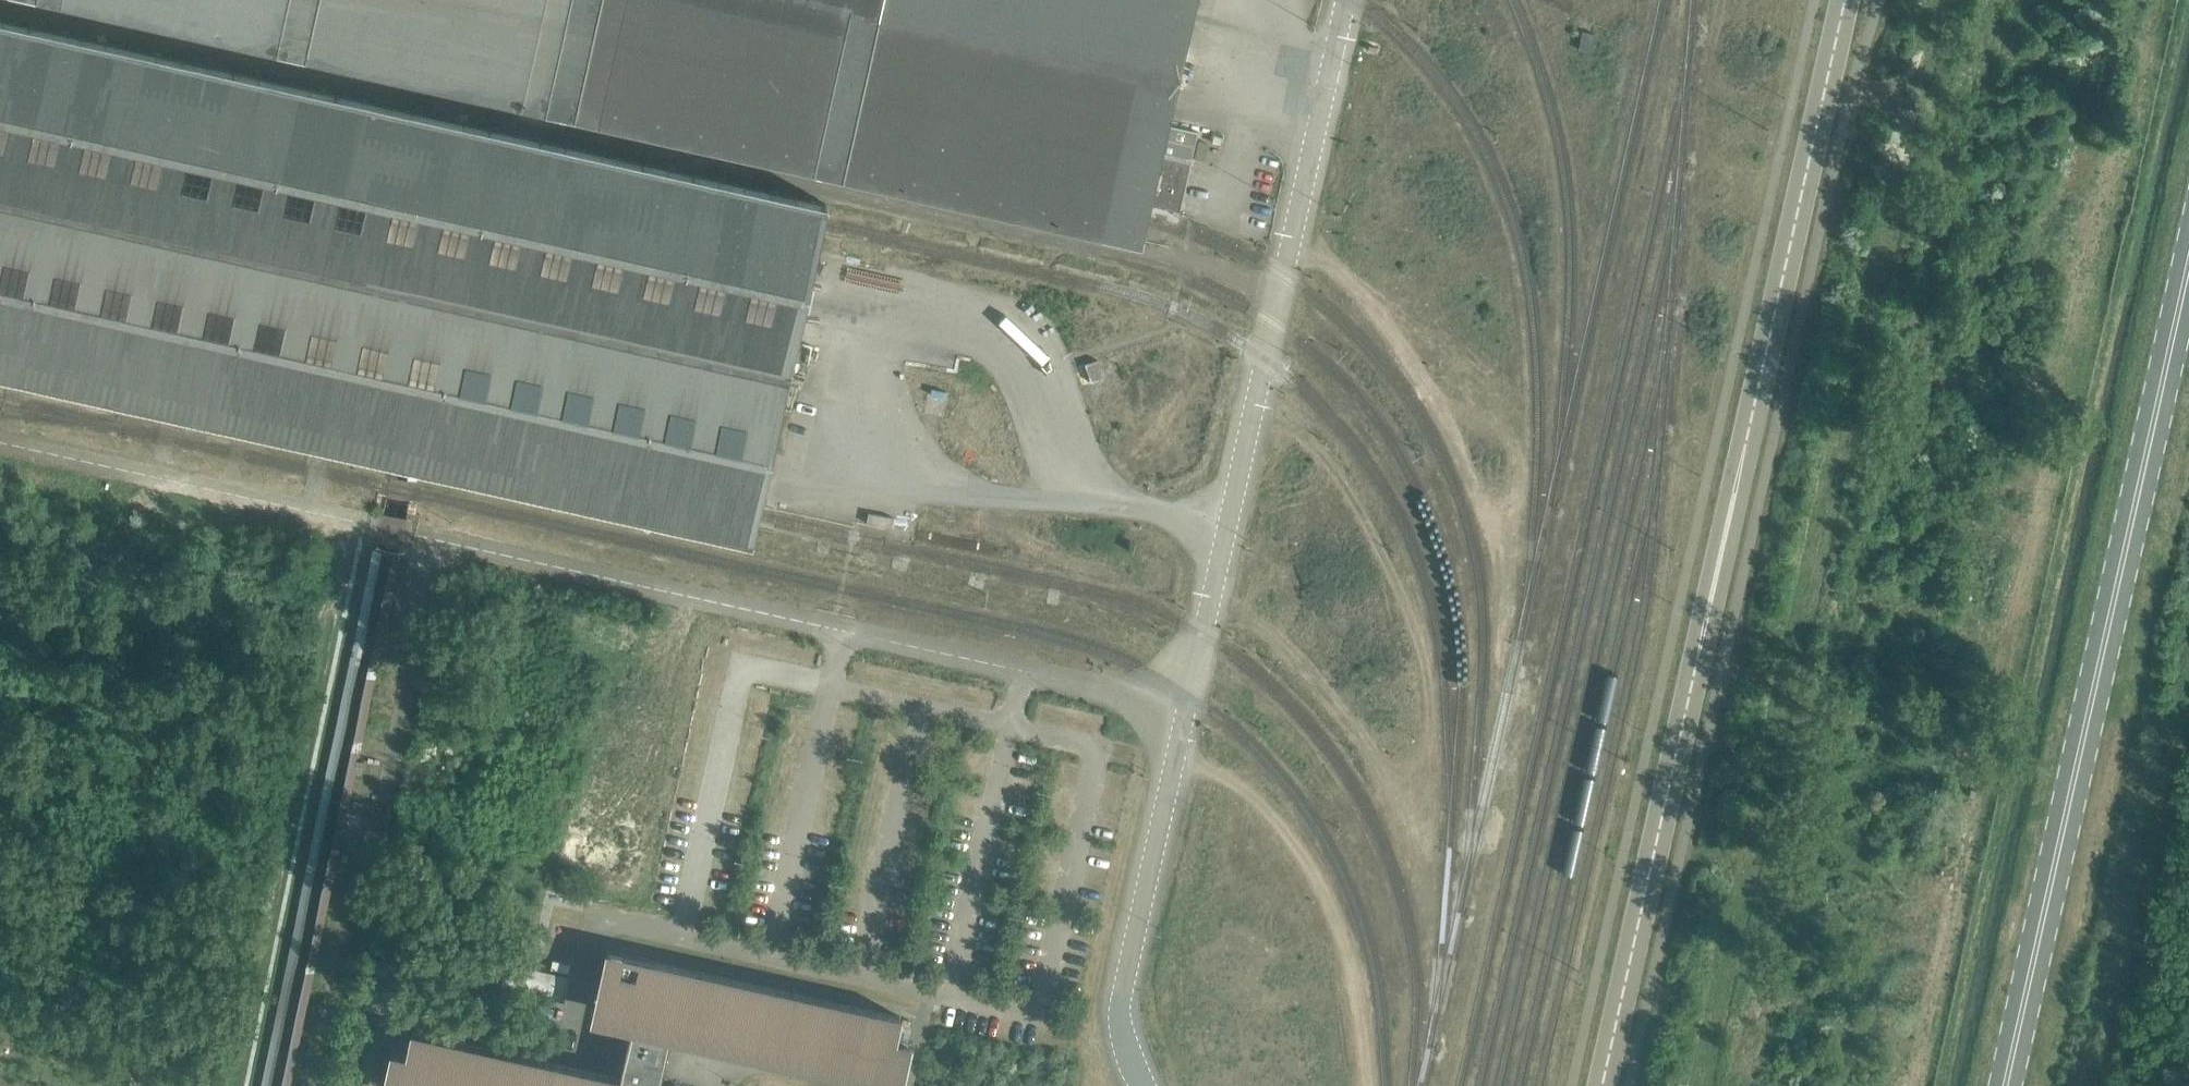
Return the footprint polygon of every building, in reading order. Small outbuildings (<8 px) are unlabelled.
[(417,78),(417,79),(479,92),(523,102),(524,101),(1138,239),(1143,218),(1146,203),(1117,196),(1128,145),(1158,152),(1192,0),(70,0),(417,78)] [(6,370),(28,375),(160,405),(186,410),(278,431),(312,439),(333,443),(386,455),(394,457),(750,536),(753,521),(756,509),(766,462),(783,388),(784,382),(824,203),(527,137),(522,136),(352,98),(0,19),(0,369),(6,370)] [(1578,49),(1591,52),(1594,34),(1582,31),(1578,49)] [(1158,152),(1128,145),(1117,196),(1146,203),(1177,210),(1189,159),(1158,152)] [(672,1027),(902,1078),(910,1043),(895,1040),(900,1016),(607,951),(594,1009),(632,1018),(618,1078),(412,1032),(406,1055),(391,1052),(384,1085),(659,1085),(672,1027)] [(505,963),(500,988),(563,1002),(569,977),(505,963)]
